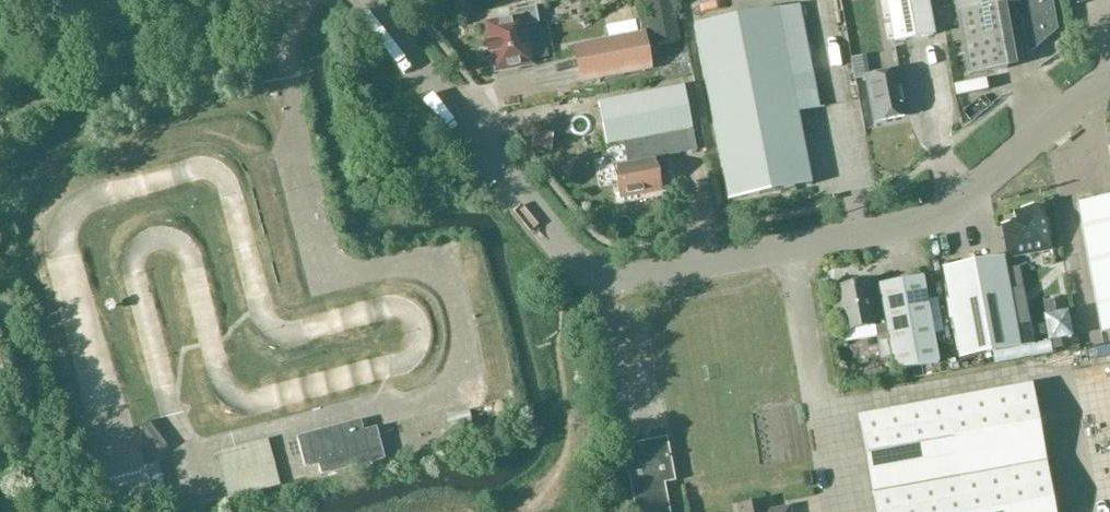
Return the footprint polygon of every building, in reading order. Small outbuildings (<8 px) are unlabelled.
[(636,22),(638,36),(644,35),(647,51),(658,49),(658,45),(680,41),(673,0),(645,0),(648,19),(636,22)] [(895,43),(934,36),(927,0),(887,0),(895,43)] [(957,14),(968,76),(1007,69),(995,7),(1027,1),(1031,22),(1023,24),(1022,19),(1020,19),(1027,56),(1029,56),(1028,54),(1058,31),(1052,0),(954,0),(957,14)] [(799,5),(694,26),(728,202),(812,185),(798,113),(819,109),(799,5)] [(497,72),(532,65),(525,27),(540,24),(537,7),(515,12),(516,19),(487,25),(491,43),(487,44),(489,54),(493,54),(497,72)] [(631,17),(601,25),(605,40),(635,32),(631,17)] [(638,36),(575,48),(581,82),(650,69),(647,51),(644,35),(638,36)] [(900,71),(866,77),(874,123),(908,116),(900,71)] [(638,162),(614,167),(621,199),(661,191),(655,159),(696,151),(684,87),(597,104),(605,147),(634,141),(638,162)] [(1085,241),(1102,333),(1109,332),(1109,198),(1078,204),(1085,241)] [(1015,222),(1002,225),(1008,259),(1051,251),(1043,205),(1022,209),(1022,211),(1014,213),(1015,222)] [(960,359),(1021,348),(1004,258),(943,269),(960,359)] [(869,283),(837,289),(847,343),(890,335),(896,371),(940,363),(924,277),(880,285),(881,289),(871,291),(869,283)] [(872,511),(1050,511),(1030,390),(856,419),(872,511)] [(376,428),(360,421),(297,437),(305,469),(318,466),(321,477),(385,460),(376,428)] [(153,455),(163,449),(146,424),(137,430),(153,455)] [(623,446),(636,511),(670,511),(665,484),(676,482),(667,438),(623,446)] [(216,453),(229,500),(280,486),(268,439),(216,453)] [(153,493),(165,490),(158,463),(146,466),(153,493)] [(686,493),(700,492),(699,477),(686,478),(686,493)] [(764,503),(739,508),(740,511),(766,511),(764,503)]
